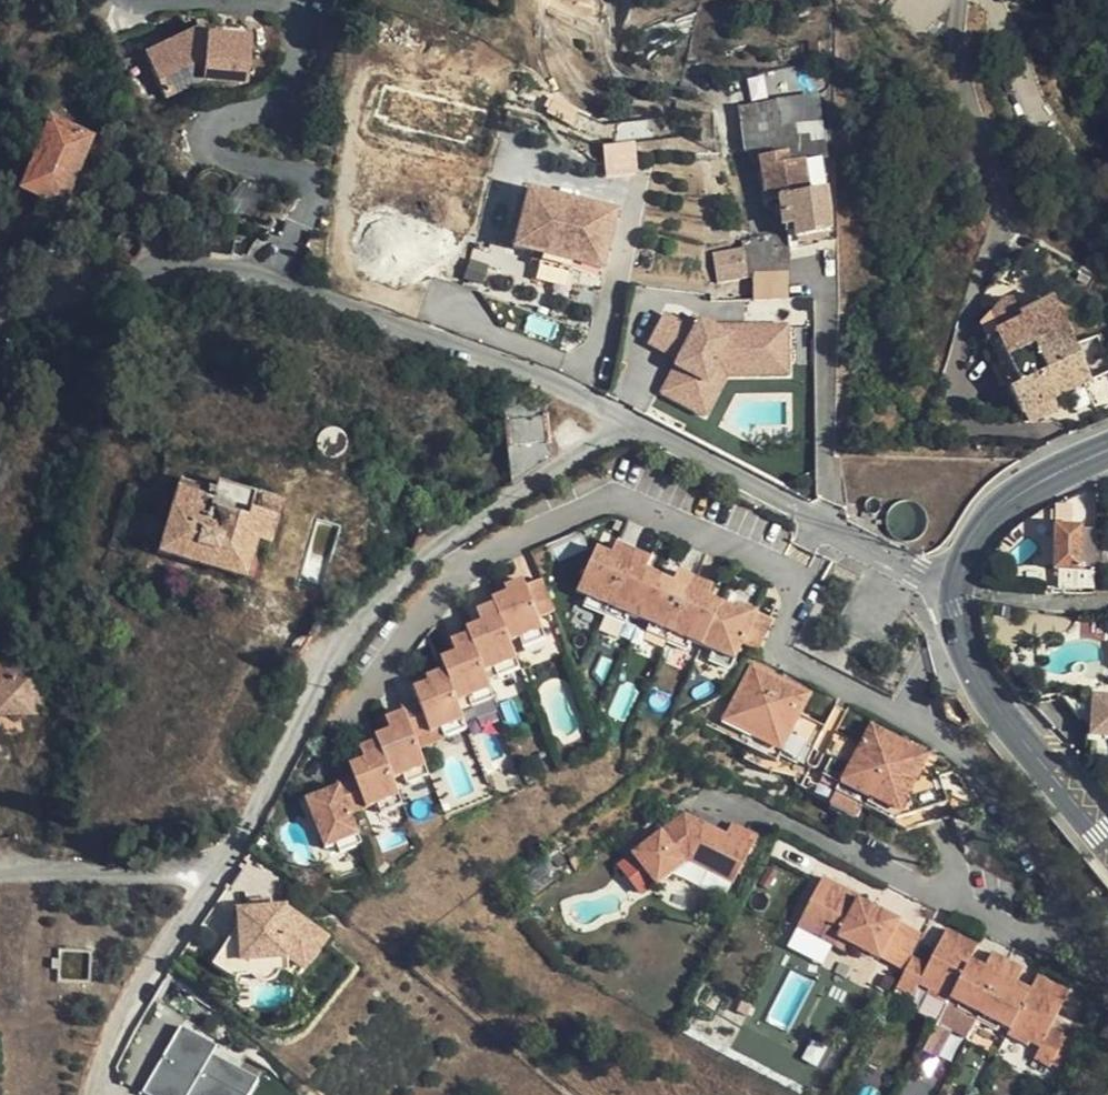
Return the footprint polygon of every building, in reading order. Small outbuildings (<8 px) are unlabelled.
[(170,104),(255,64),(238,29),(214,41),(204,22),(144,51),(170,104)] [(48,125),(21,189),(57,205),(60,208),(61,209),(90,141),(48,125)] [(603,145),(607,175),(638,172),(634,142),(603,145)] [(783,165),(788,165),(787,149),(759,151),(763,193),(784,191),(794,190),(795,200),(798,199),(794,177),(785,177),(783,171),(783,165)] [(826,161),(788,165),(783,165),(783,171),(785,177),(794,177),(798,199),(795,200),(797,217),(799,237),(834,234),(826,161)] [(797,217),(795,200),(794,190),(784,191),(786,218),(797,217)] [(585,248),(579,270),(608,277),(623,219),(594,211),(593,216),(561,209),(562,203),(537,197),(524,248),(549,255),(553,239),(585,248)] [(594,211),(562,203),(561,209),(593,216),(594,211)] [(799,237),(797,217),(786,218),(788,239),(799,237)] [(549,255),(546,265),(578,274),(579,270),(585,248),(553,239),(549,255)] [(743,248),(744,254),(747,280),(751,279),(754,307),(787,305),(780,243),(743,248)] [(747,280),(744,254),(713,259),(717,287),(748,282),(747,280)] [(1025,327),(998,340),(1021,390),(1011,395),(1022,421),(1095,389),(1056,306),(1023,320),(1025,327)] [(686,368),(702,343),(694,338),(673,325),(657,350),(686,368)] [(702,343),(686,368),(673,389),(703,406),(721,377),(792,376),(792,342),(726,344),(699,328),(694,338),(702,343)] [(1021,390),(998,340),(988,345),(1011,395),(1021,390)] [(11,372),(0,352),(0,378),(11,372)] [(703,406),(673,389),(668,397),(711,421),(731,384),(793,382),(792,376),(721,377),(703,406)] [(511,488),(556,457),(549,404),(501,392),(511,488)] [(853,429),(852,444),(867,445),(867,431),(853,429)] [(256,583),(282,502),(216,482),(213,493),(180,484),(158,555),(256,583)] [(1097,528),(1098,488),(1089,491),(1079,496),(1078,528),(1083,528),(1097,528)] [(1054,578),(1080,579),(1082,579),(1082,577),(1083,528),(1078,528),(1054,528),(1054,578)] [(588,602),(613,613),(641,549),(622,540),(617,551),(601,544),(581,589),(592,593),(588,602)] [(641,549),(613,613),(630,620),(633,612),(645,618),(666,573),(648,565),(653,554),(641,549)] [(648,629),(673,640),(704,577),(683,568),(678,578),(666,573),(645,618),(652,621),(648,629)] [(696,641),(710,646),(731,602),(714,595),(719,584),(704,577),(673,640),(693,649),(696,641)] [(1094,595),(1097,595),(1097,578),(1082,577),(1082,579),(1080,579),(1079,595),(1094,595)] [(501,603),(504,612),(518,647),(527,644),(530,652),(552,644),(546,627),(565,619),(552,584),(533,592),(531,586),(512,593),(515,599),(501,603)] [(744,646),(761,654),(778,619),(743,603),(741,607),(731,602),(710,646),(716,650),(712,657),(734,667),(744,646)] [(474,632),(477,639),(492,677),(502,673),(506,683),(528,675),(518,647),(504,612),(486,618),(489,627),(474,632)] [(450,665),(455,676),(467,709),(478,706),(480,711),(502,702),(492,677),(477,639),(460,645),(465,659),(450,665)] [(750,740),(747,745),(780,762),(786,750),(804,759),(812,744),(837,757),(829,775),(845,783),(840,793),(865,806),(867,803),(912,826),(956,812),(943,775),(925,767),(933,751),(757,661),(724,727),(750,740)] [(45,718),(44,678),(31,678),(30,665),(0,664),(0,717),(45,718)] [(426,705),(408,711),(411,720),(421,746),(450,736),(453,744),(476,736),(467,709),(455,676),(433,684),(435,688),(421,692),(426,705)] [(1107,747),(1107,712),(1098,711),(1097,747),(1107,747)] [(398,735),(385,740),(387,745),(403,788),(413,784),(416,793),(437,785),(421,746),(411,720),(395,726),(398,735)] [(373,763),(358,770),(363,782),(371,800),(352,805),(358,821),(384,811),(386,819),(411,809),(403,788),(387,745),(368,752),(373,763)] [(780,762),(747,745),(741,757),(774,773),(780,762)] [(345,860),(369,851),(358,821),(352,805),(371,800),(363,782),(346,789),(348,793),(328,800),(330,804),(315,810),(331,854),(342,850),(345,860)] [(859,818),(865,806),(840,793),(834,805),(859,818)] [(681,831),(701,816),(688,809),(673,820),(681,831)] [(725,845),(731,832),(701,816),(681,831),(673,820),(634,848),(660,883),(693,859),(732,880),(746,856),(725,845)] [(738,820),(731,832),(725,845),(746,856),(759,831),(738,820)] [(902,917),(861,894),(862,892),(826,873),(804,913),(820,922),(815,931),(852,951),(857,941),(882,954),(902,917)] [(291,905),(238,906),(239,965),(324,962),(322,919),(292,919),(291,905)] [(970,954),(977,940),(948,924),(928,960),(912,951),(894,984),(910,994),(918,978),(929,984),(926,990),(945,1000),(948,995),(970,954)] [(978,1016),(1008,957),(993,948),(985,963),(970,954),(948,995),(960,1001),(958,1005),(978,1016)] [(1024,965),(1008,957),(978,1016),(999,1027),(1001,1023),(1009,1028),(1030,987),(1016,980),(1024,965)] [(1070,990),(1037,973),(1030,987),(1009,1028),(1006,1034),(1026,1044),(1028,1040),(1040,1046),(1034,1056),(1050,1065),(1068,1033),(1051,1024),(1070,990)] [(144,1092),(150,1094),(252,1094),(265,1071),(180,1026),(144,1092)]
